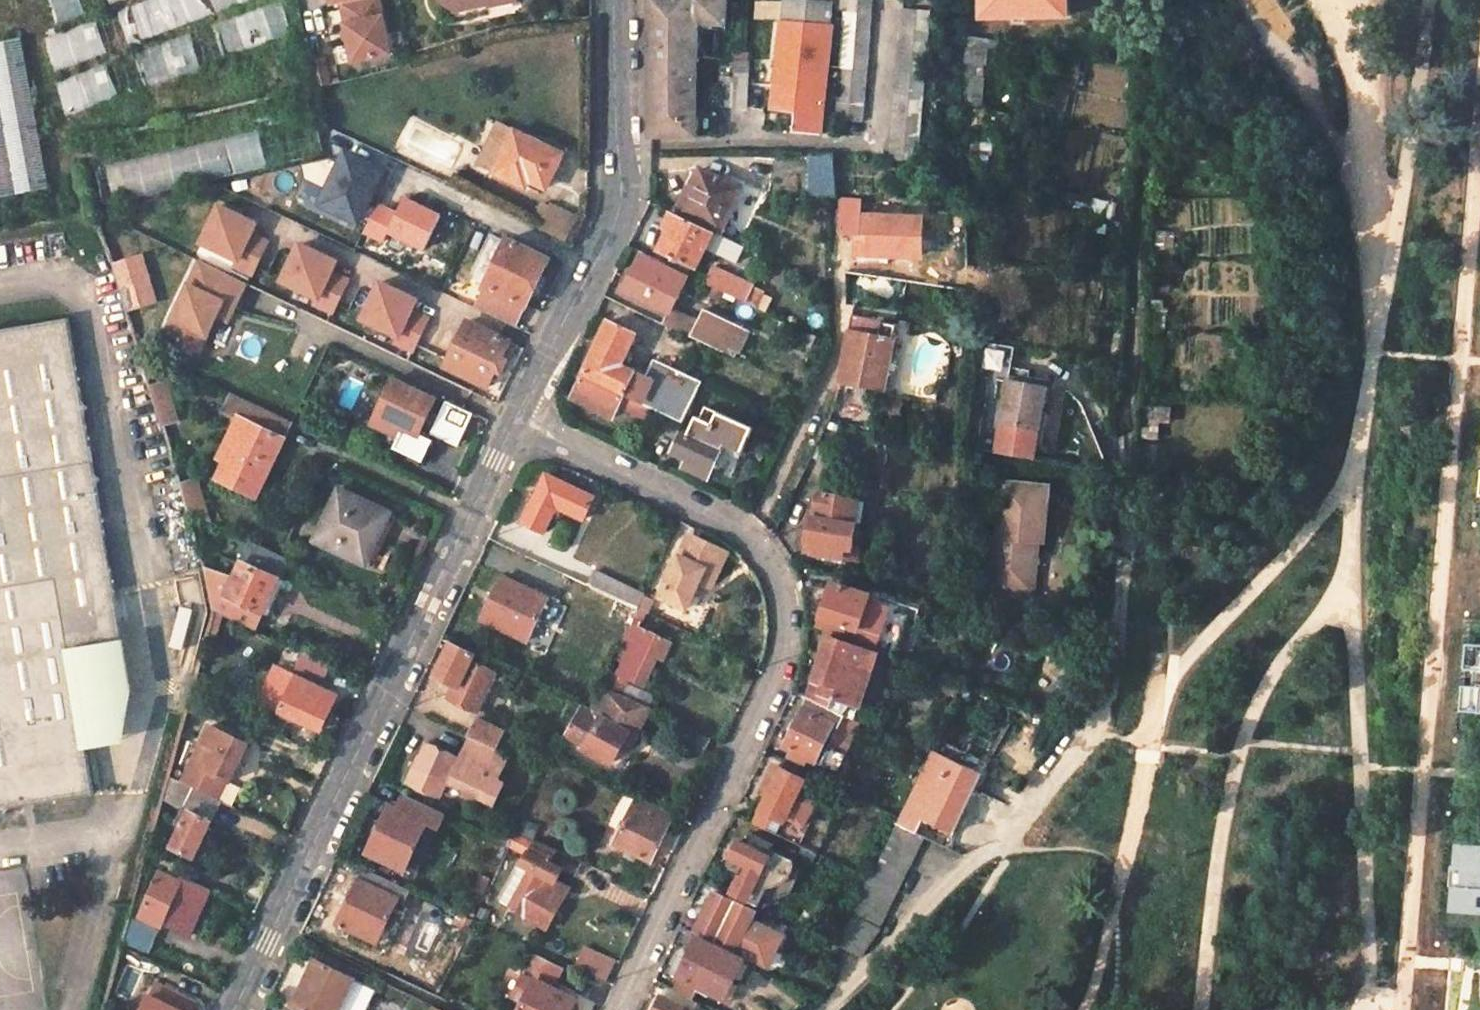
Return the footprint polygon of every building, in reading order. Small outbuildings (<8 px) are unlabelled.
[(54,14),(109,0),(51,0),(54,14)] [(207,15),(202,0),(151,0),(117,11),(127,41),(207,15)] [(381,0),(370,0),(345,5),(348,26),(347,26),(355,63),(392,56),(381,0)] [(440,3),(455,12),(463,0),(441,0),(440,3)] [(727,34),(728,0),(651,0),(653,139),(699,139),(698,34),(727,34)] [(861,126),(873,0),(836,0),(835,13),(844,14),(836,124),(861,126)] [(977,16),(1068,14),(1068,0),(977,0),(977,16)] [(285,6),(239,14),(244,44),(290,36),(285,6)] [(893,162),(921,164),(930,14),(903,13),(893,162)] [(46,33),(54,66),(105,55),(97,22),(46,33)] [(829,28),(780,24),(774,108),(798,111),(796,131),(821,133),(829,28)] [(0,40),(0,195),(47,188),(24,36),(0,40)] [(751,109),(754,64),(738,63),(737,79),(723,77),(721,106),(751,109)] [(550,190),(566,156),(501,124),(481,166),(529,189),(533,182),(550,190)] [(808,151),(811,191),(835,190),(833,149),(808,151)] [(320,204),(356,221),(381,171),(345,154),(339,164),(329,159),(284,171),(326,191),(320,204)] [(746,192),(706,172),(696,189),(693,188),(681,210),(726,232),(746,192)] [(377,205),(364,233),(383,243),(388,232),(424,250),(440,217),(405,199),(397,215),(377,205)] [(569,242),(579,219),(554,208),(553,210),(546,206),(536,226),(569,242)] [(863,206),(845,206),(845,239),(863,240),(863,260),(923,261),(924,223),(863,221),(863,206)] [(221,209),(203,246),(239,263),(236,269),(254,277),(270,244),(253,236),(258,226),(221,209)] [(710,249),(742,263),(749,248),(674,213),(667,227),(674,231),(663,253),(699,270),(710,249)] [(507,241),(493,234),(470,282),(484,289),(507,241)] [(517,331),(551,260),(508,239),(507,241),(484,289),(474,309),(517,331)] [(301,247),(283,284),(319,301),(316,308),(333,315),(350,282),(333,274),(338,264),(301,247)] [(146,249),(110,261),(124,305),(160,294),(146,249)] [(673,319),(690,282),(642,259),(624,296),(673,319)] [(217,321),(223,308),(233,313),(246,287),(198,264),(163,341),(195,356),(213,319),(217,321)] [(755,291),(714,272),(707,286),(748,305),(755,291)] [(381,285),(363,322),(399,339),(396,346),(413,354),(429,320),(413,313),(418,302),(381,285)] [(223,308),(217,321),(227,326),(233,313),(223,308)] [(695,342),(727,357),(740,330),(708,315),(700,332),(695,342)] [(668,329),(695,342),(700,332),(673,319),(668,329)] [(843,384),(888,391),(896,327),(855,320),(843,384)] [(446,368),(488,390),(510,345),(467,324),(446,368)] [(5,820),(10,814),(95,800),(88,755),(71,657),(126,647),(99,492),(103,486),(97,482),(86,419),(90,413),(84,409),(69,325),(3,336),(0,334),(0,815),(5,820)] [(623,370),(638,340),(611,325),(583,379),(638,406),(649,383),(623,370)] [(977,344),(978,357),(996,360),(997,346),(977,344)] [(703,386),(657,368),(649,383),(638,406),(647,411),(682,427),(703,386)] [(583,379),(573,402),(612,421),(619,407),(626,411),(624,413),(642,422),(647,411),(638,406),(583,379)] [(1037,462),(1049,391),(1012,384),(1000,455),(1037,462)] [(161,426),(176,421),(165,385),(150,390),(161,426)] [(433,404),(393,385),(374,424),(370,434),(396,446),(394,451),(423,465),(433,443),(429,441),(417,435),(427,416),(433,404)] [(226,413),(248,426),(223,478),(253,492),(288,422),(234,397),(226,413)] [(473,418),(446,405),(438,422),(431,437),(458,450),(473,418)] [(757,432),(710,410),(704,422),(700,419),(690,438),(684,435),(675,453),(689,460),(685,468),(710,481),(727,447),(745,456),(757,432)] [(438,422),(427,416),(417,435),(429,441),(431,437),(438,422)] [(1044,489),(998,485),(994,540),(989,539),(987,559),(997,560),(995,584),(1010,586),(1009,594),(1031,596),(1035,544),(1040,544),(1044,489)] [(615,511),(569,489),(547,536),(566,545),(579,519),(604,531),(615,511)] [(394,518),(342,494),(318,545),(369,570),(394,518)] [(818,522),(815,521),(811,545),(820,546),(818,556),(843,560),(845,550),(853,552),(857,529),(851,528),(855,504),(822,498),(818,522)] [(845,550),(843,560),(859,563),(869,506),(855,504),(851,528),(857,529),(853,552),(845,550)] [(714,547),(692,538),(662,598),(686,610),(698,587),(711,592),(726,562),(711,555),(714,547)] [(215,611),(252,629),(285,559),(250,542),(231,584),(223,580),(215,611)] [(820,546),(811,545),(810,554),(818,556),(820,546)] [(997,560),(987,559),(985,592),(1009,594),(1010,586),(995,584),(997,560)] [(204,573),(215,611),(223,580),(224,579),(204,573)] [(651,587),(639,582),(634,591),(596,573),(590,587),(640,611),(651,587)] [(549,601),(505,579),(485,621),(529,643),(549,601)] [(878,603),(837,587),(821,630),(876,651),(891,612),(876,607),(878,603)] [(673,644),(642,629),(648,615),(640,611),(634,622),(637,623),(621,656),(627,659),(621,673),(615,670),(608,684),(623,692),(630,678),(644,684),(658,656),(666,659),(673,644)] [(878,660),(832,641),(816,680),(833,688),(830,694),(813,686),(806,700),(810,701),(831,711),(835,699),(859,707),(878,660)] [(478,656),(453,644),(438,676),(458,686),(452,700),(480,713),(498,675),(474,664),(478,656)] [(1463,644),(1461,673),(1473,674),(1472,688),(1463,687),(1461,710),(1479,711),(1479,646),(1463,644)] [(71,657),(88,755),(124,748),(134,695),(126,647),(71,657)] [(304,654),(297,669),(329,684),(336,669),(304,654)] [(341,697),(301,678),(285,712),(324,731),(341,697)] [(631,736),(645,705),(620,693),(619,696),(606,690),(596,708),(594,714),(582,709),(569,737),(589,746),(585,755),(612,769),(623,749),(631,754),(637,740),(631,736)] [(809,761),(823,768),(846,719),(831,711),(810,701),(787,750),(794,754),(792,759),(806,766),(809,761)] [(505,731),(476,717),(467,737),(496,750),(505,731)] [(253,745),(210,725),(183,782),(193,787),(221,801),(231,781),(235,783),(253,745)] [(506,783),(500,780),(510,757),(496,750),(467,737),(458,759),(442,749),(424,742),(421,749),(417,756),(405,782),(422,795),(440,800),(448,787),(493,808),(506,783)] [(958,836),(986,781),(956,766),(928,822),(958,836)] [(801,797),(808,783),(777,768),(768,786),(775,790),(758,825),(783,836),(790,819),(807,827),(818,805),(801,797)] [(174,846),(196,856),(221,801),(193,787),(184,806),(191,810),(174,846)] [(370,852),(407,871),(430,824),(439,828),(446,814),(408,796),(400,809),(393,806),(370,852)] [(676,815),(641,798),(636,808),(619,844),(653,861),(671,825),(676,815)] [(155,829),(144,826),(139,841),(150,844),(155,829)] [(889,917),(905,883),(924,842),(897,829),(860,903),(889,917)] [(583,860),(537,838),(536,842),(516,833),(511,845),(530,855),(525,866),(534,871),(514,912),(551,930),(571,889),(557,882),(565,867),(577,873),(583,860)] [(1458,840),(1451,910),(1479,913),(1479,842),(1458,840)] [(772,857),(741,843),(734,858),(749,865),(735,893),(751,901),(772,857)] [(534,871),(525,866),(505,907),(514,912),(534,871)] [(379,944),(401,899),(409,904),(415,892),(366,869),(339,925),(379,944)] [(165,929),(183,884),(163,875),(144,920),(165,929)] [(491,881),(483,876),(476,891),(484,895),(491,881)] [(699,931),(773,967),(786,939),(753,923),(758,914),(716,894),(699,931)] [(156,953),(163,934),(130,919),(124,941),(156,953)] [(756,966),(696,937),(692,944),(698,948),(678,990),(704,1003),(710,990),(737,1003),(756,966)] [(535,955),(525,976),(536,982),(522,1009),(572,1009),(577,1001),(553,989),(562,968),(535,955)] [(317,962),(295,1007),(301,1009),(340,1009),(354,979),(317,962)] [(162,983),(149,1009),(196,1009),(200,1002),(162,983)] [(669,995),(661,1009),(687,1009),(689,1006),(669,995)]
